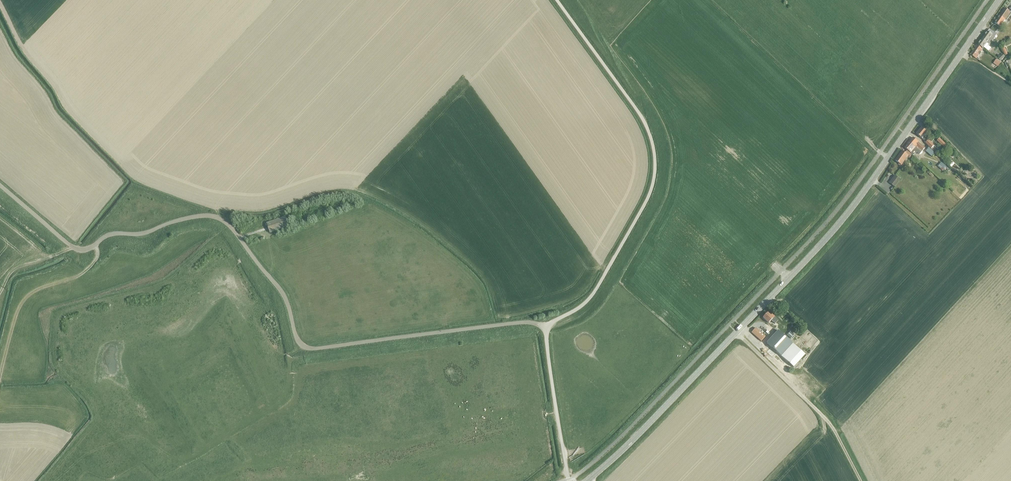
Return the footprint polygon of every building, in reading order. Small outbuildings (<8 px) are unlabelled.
[(1000,27),(1010,12),(1005,9),(994,23),(1000,27)] [(993,40),(992,39),(995,35),(995,34),(989,30),(987,33),(978,45),(983,49),(987,43),(989,45),(993,40)] [(980,52),(982,50),(977,46),(971,55),(979,61),(979,60),(977,58),(979,55),(980,56),(981,53),(980,52)] [(933,151),(936,148),(924,137),(928,133),(921,128),(916,134),(926,142),(925,143),(933,151)] [(913,138),(905,148),(910,153),(911,154),(914,150),(919,155),(925,148),(913,138)] [(912,155),(911,155),(907,152),(905,154),(902,152),(896,161),(899,164),(899,165),(901,166),(908,157),(910,158),(912,155)] [(889,183),(895,187),(901,179),(895,175),(889,183)] [(266,223),(270,233),(289,226),(285,217),(266,223)] [(768,313),(763,318),(769,323),(771,321),(775,325),(778,321),(772,315),(771,316),(768,313)] [(751,332),(761,341),(765,337),(755,328),(751,332)] [(778,330),(766,343),(781,357),(793,344),(778,330)] [(793,344),(781,357),(793,368),(805,355),(793,344)]
